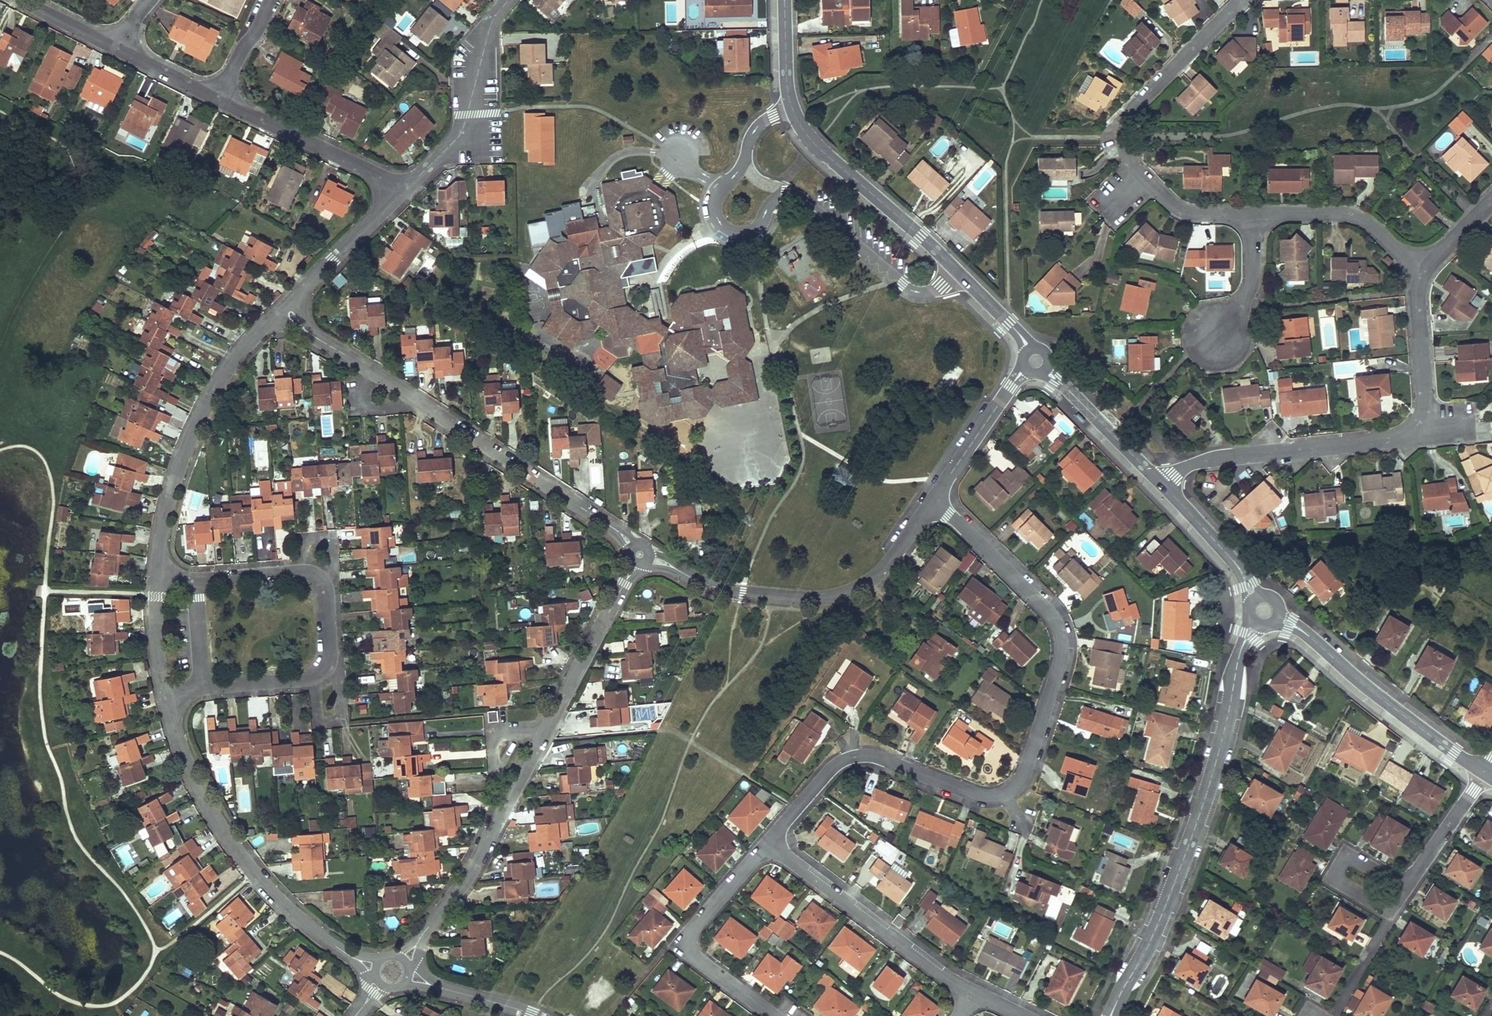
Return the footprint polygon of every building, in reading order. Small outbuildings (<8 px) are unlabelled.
[(209,2),(221,9),(225,1),(240,8),(244,0),(210,0),(209,2)] [(299,6),(287,30),(309,41),(316,28),(324,32),(331,17),(319,11),(321,7),(307,0),(303,8),(299,6)] [(532,3),(546,16),(552,9),(554,10),(555,10),(564,0),(535,0),(532,3)] [(692,13),(704,13),(704,0),(691,0),(692,13)] [(704,16),(751,15),(751,13),(751,0),(704,0),(704,13),(704,16)] [(821,15),(850,15),(850,20),(869,19),(869,0),(821,0),(821,15)] [(901,33),(929,32),(939,32),(938,8),(917,8),(917,11),(912,11),(912,8),(912,0),(900,0),(901,33)] [(1133,0),(1123,0),(1119,4),(1132,17),(1141,8),(1133,0)] [(1196,12),(1195,11),(1196,10),(1191,3),(1193,2),(1192,0),(1163,0),(1166,4),(1165,5),(1164,7),(1170,16),(1171,16),(1172,16),(1177,23),(1178,22),(1179,23),(1196,12)] [(225,1),(221,9),(236,16),(240,8),(225,1)] [(448,21),(430,6),(411,31),(427,44),(435,34),(437,36),(448,21)] [(975,7),(954,11),(957,28),(960,43),(961,46),(982,42),(979,25),(975,7)] [(1487,22),(1472,7),(1461,19),(1454,18),(1453,16),(1448,10),(1439,19),(1442,22),(1439,25),(1450,35),(1453,32),(1458,37),(1458,44),(1465,44),(1487,22)] [(1364,40),(1363,22),(1345,22),(1345,18),(1348,16),(1347,8),(1329,9),(1329,19),(1332,19),(1332,28),(1333,45),(1346,45),(1346,41),(1364,40)] [(552,9),(546,16),(552,22),(559,14),(555,10),(554,10),(552,9)] [(1309,9),(1300,9),(1300,12),(1292,12),(1292,15),(1288,15),(1278,15),(1278,10),(1262,10),(1264,27),(1278,27),(1278,41),(1287,41),(1287,39),(1304,39),(1304,33),(1309,33),(1309,9)] [(410,29),(414,15),(404,11),(399,26),(410,29)] [(1384,17),(1384,39),(1403,39),(1403,34),(1419,33),(1419,32),(1419,27),(1419,13),(1419,12),(1402,12),(1402,17),(1384,17)] [(1419,13),(1419,27),(1419,32),(1429,32),(1429,13),(1419,13)] [(821,15),(821,24),(850,23),(850,20),(850,15),(821,15)] [(173,28),(169,36),(172,37),(183,43),(184,40),(189,43),(188,45),(187,48),(197,53),(199,49),(208,53),(215,38),(206,34),(209,28),(199,22),(198,25),(179,16),(173,28)] [(708,16),(708,27),(717,27),(716,16),(708,16)] [(1160,41),(1141,22),(1134,29),(1138,33),(1121,50),(1138,66),(1145,59),(1143,57),(1149,51),(1147,49),(1151,45),(1153,47),(1160,41)] [(377,34),(382,38),(391,44),(386,50),(389,53),(394,47),(395,46),(394,45),(401,37),(384,25),(377,34)] [(15,28),(11,36),(17,39),(21,31),(15,28)] [(206,34),(215,38),(218,32),(209,28),(206,34)] [(316,28),(309,41),(317,45),(324,32),(316,28)] [(34,37),(21,31),(17,39),(11,36),(4,33),(0,40),(0,58),(8,62),(14,51),(24,57),(34,37)] [(372,51),(374,52),(380,57),(376,61),(378,63),(371,72),(387,85),(397,72),(401,75),(403,76),(415,62),(395,46),(394,47),(389,53),(386,50),(391,44),(382,38),(372,51)] [(725,40),(725,70),(746,70),(746,55),(743,55),(743,40),(725,40)] [(1482,53),(1489,60),(1490,59),(1491,61),(1491,42),(1482,53)] [(821,77),(833,75),(832,70),(848,67),(860,65),(857,46),(832,50),(831,43),(812,47),(813,56),(817,55),(819,64),(821,77)] [(521,44),(521,64),(528,63),(532,63),(532,84),(550,84),(550,63),(543,63),(543,44),(521,44)] [(52,46),(30,90),(49,100),(53,91),(63,71),(71,55),(52,46)] [(187,48),(185,51),(204,60),(208,53),(199,49),(197,53),(187,48)] [(14,51),(8,62),(16,65),(21,63),(24,57),(14,51)] [(282,51),(275,64),(279,65),(277,68),(276,67),(275,68),(269,79),(300,96),(307,84),(300,81),(305,72),(300,69),(303,63),(282,51)] [(6,67),(8,62),(0,58),(0,64),(6,67)] [(83,69),(73,65),(67,76),(77,81),(83,69)] [(844,73),(848,67),(832,70),(833,75),(844,73)] [(107,108),(121,80),(102,70),(101,72),(95,69),(82,95),(107,108)] [(67,73),(63,71),(53,91),(57,92),(67,73)] [(305,72),(300,81),(307,84),(311,76),(305,72)] [(397,72),(387,85),(391,88),(401,75),(397,72)] [(1216,90),(1199,74),(1190,83),(1191,84),(1192,86),(1188,90),(1186,89),(1176,99),(1191,115),(1216,90)] [(1077,100),(1095,111),(1104,95),(1109,98),(1114,89),(1118,91),(1122,84),(1108,75),(1104,82),(1095,76),(1094,79),(1087,75),(1078,91),(1081,93),(1077,100)] [(316,100),(327,105),(332,94),(335,89),(327,85),(316,100)] [(327,105),(325,109),(332,112),(332,114),(345,120),(343,123),(340,131),(354,138),(367,111),(340,98),(343,92),(335,89),(332,94),(327,105)] [(1118,91),(1114,89),(1109,98),(1112,100),(1118,91)] [(144,100),(136,96),(121,126),(129,130),(131,126),(146,134),(152,123),(157,113),(161,116),(166,106),(151,98),(149,102),(147,106),(143,103),(144,100)] [(43,107),(37,104),(33,111),(39,115),(43,107)] [(415,106),(384,138),(395,149),(401,143),(403,146),(417,133),(419,135),(421,137),(433,124),(415,106)] [(1462,111),(1451,122),(1461,132),(1472,121),(1462,111)] [(157,113),(152,123),(156,125),(161,116),(157,113)] [(525,149),(528,149),(528,116),(544,116),(544,113),(524,113),(525,149)] [(332,114),(330,117),(343,123),(345,120),(332,114)] [(168,135),(163,145),(187,157),(193,144),(201,129),(206,131),(209,124),(190,115),(186,121),(182,119),(173,138),(169,136),(168,135)] [(896,134),(899,131),(881,115),(878,118),(896,134)] [(943,120),(937,115),(928,125),(934,130),(943,120)] [(544,116),(528,116),(528,149),(528,161),(544,161),(554,161),(553,116),(544,116)] [(179,118),(169,136),(173,138),(182,119),(179,118)] [(908,160),(900,153),(903,150),(907,146),(895,135),(896,134),(878,118),(860,138),(879,154),(880,153),(891,163),(890,164),(898,171),(908,160)] [(934,130),(928,125),(922,131),(929,137),(934,130)] [(146,134),(131,126),(129,130),(144,138),(146,134)] [(201,129),(193,144),(200,148),(208,132),(206,131),(201,129)] [(401,143),(395,149),(400,154),(419,135),(417,133),(403,146),(401,143)] [(248,151),(250,147),(231,137),(229,142),(248,151)] [(1470,181),(1487,164),(1476,153),(1468,145),(1460,137),(1442,156),(1447,161),(1446,162),(1455,171),(1458,169),(1470,181)] [(257,175),(268,153),(252,144),(250,147),(248,151),(229,142),(219,162),(235,170),(246,175),(248,171),(257,175)] [(1469,143),(1468,145),(1476,153),(1478,151),(1469,143)] [(911,157),(903,150),(900,153),(908,160),(911,157)] [(1202,166),(1182,166),(1182,187),(1201,187),(1212,187),(1212,183),(1221,184),(1221,166),(1229,166),(1229,154),(1212,154),(1208,155),(1208,170),(1202,170),(1202,166)] [(1377,176),(1377,155),(1333,156),(1333,182),(1353,182),(1353,176),(1353,174),(1367,174),(1367,176),(1377,176)] [(1072,158),(1037,158),(1037,179),(1072,179),(1072,158)] [(289,159),(285,166),(301,174),(304,167),(289,159)] [(907,176),(934,200),(949,184),(921,160),(907,176)] [(235,170),(219,162),(216,168),(232,176),(235,170)] [(279,163),(275,172),(280,174),(284,165),(279,163)] [(896,173),(898,171),(890,164),(888,166),(896,173)] [(285,166),(284,165),(280,174),(268,200),(287,209),(303,174),(301,174),(285,166)] [(186,168),(182,174),(190,178),(193,171),(186,168)] [(1282,192),(1301,192),(1301,187),(1308,187),(1308,169),(1267,169),(1267,188),(1282,188),(1282,192)] [(724,356),(731,361),(744,359),(741,347),(753,344),(751,331),(747,329),(744,327),(741,315),(744,311),(746,307),(744,294),(732,297),(729,285),(717,287),(714,290),(712,295),(700,297),(696,294),(693,292),(680,294),(682,307),(670,309),(672,321),(668,328),(661,323),(648,326),(646,329),(617,310),(620,307),(614,277),(620,276),(630,261),(642,259),(640,247),(652,244),(666,223),(674,228),(679,220),(674,195),(666,190),(663,194),(661,197),(647,188),(650,184),(652,181),(644,175),(601,184),(605,202),(612,207),(607,214),(609,226),(597,229),(595,217),(571,221),(565,223),(569,240),(564,247),(557,243),(552,240),(547,241),(544,246),(546,257),(534,260),(531,265),(532,269),(544,278),(556,276),(558,288),(570,286),(572,297),(560,299),(563,311),(551,314),(543,326),(544,331),(549,334),(561,332),(563,344),(568,347),(572,346),(575,341),(580,334),(587,339),(593,330),(592,318),(603,317),(605,329),(612,334),(626,344),(634,349),(641,353),(643,365),(631,367),(633,380),(637,382),(641,385),(643,397),(640,401),(638,404),(640,417),(653,414),(655,426),(668,424),(670,421),(673,417),(684,414),(688,417),(692,419),(704,417),(702,404),(714,402),(712,389),(704,385),(698,386),(697,380),(690,375),(689,370),(695,368),(700,367),(706,359),(705,353),(704,348),(710,347),(717,351),(723,350),(724,356)] [(206,179),(202,186),(210,190),(214,183),(206,179)] [(336,185),(327,180),(315,205),(324,209),(325,207),(343,216),(353,196),(343,192),(335,187),(336,185)] [(485,180),(476,180),(477,200),(485,200),(485,202),(504,201),(504,182),(493,182),(485,183),(485,180)] [(466,199),(466,181),(455,181),(447,188),(447,189),(439,190),(439,206),(439,211),(436,211),(430,211),(430,227),(449,227),(449,236),(457,236),(457,199),(466,199)] [(1403,195),(1411,204),(1416,208),(1412,212),(1425,224),(1438,211),(1426,199),(1429,195),(1416,182),(1403,195)] [(647,188),(661,197),(663,194),(650,184),(647,188)] [(943,211),(950,218),(961,227),(959,228),(960,228),(973,241),(990,221),(966,200),(963,203),(956,196),(943,211)] [(1073,211),(1040,212),(1040,235),(1057,234),(1057,230),(1057,227),(1061,226),(1061,230),(1074,230),(1073,211)] [(950,218),(947,221),(958,230),(960,228),(959,228),(961,227),(950,218)] [(1144,223),(1124,244),(1123,249),(1141,253),(1141,250),(1155,253),(1154,256),(1173,261),(1178,239),(1161,235),(1158,236),(1156,236),(1155,237),(1152,237),(1153,231),(1144,223)] [(391,248),(394,250),(392,252),(385,247),(375,260),(383,266),(381,267),(390,273),(391,273),(399,278),(421,247),(424,249),(430,240),(411,226),(405,235),(402,232),(391,248)] [(153,230),(144,240),(150,246),(153,243),(151,240),(157,232),(153,230)] [(1290,240),(1280,240),(1281,260),(1285,260),(1287,260),(1287,266),(1285,266),(1285,268),(1279,274),(1285,280),(1306,280),(1306,259),(1304,259),(1304,254),(1310,248),(1295,234),(1290,240)] [(248,246),(243,255),(248,258),(274,271),(277,265),(265,258),(271,246),(251,235),(246,245),(248,246)] [(241,242),(236,251),(243,255),(248,246),(246,245),(241,242)] [(228,247),(225,245),(215,263),(220,266),(225,257),(223,256),(228,247)] [(544,246),(534,260),(546,257),(544,246)] [(1205,270),(1232,270),(1232,246),(1205,246),(1205,251),(1197,251),(1198,266),(1205,266),(1205,270)] [(236,251),(228,247),(223,256),(225,257),(220,266),(241,277),(244,279),(251,283),(254,276),(242,269),(248,258),(243,255),(236,251)] [(1488,253),(1480,261),(1491,273),(1491,249),(1488,253)] [(783,260),(790,268),(801,257),(793,250),(783,260)] [(1392,261),(1387,256),(1383,259),(1388,265),(1392,261)] [(1330,258),(1330,279),(1345,279),(1345,282),(1365,282),(1365,280),(1378,280),(1378,273),(1372,268),(1365,268),(1365,260),(1352,260),(1352,263),(1346,263),(1346,258),(1330,258)] [(1034,287),(1051,304),(1074,303),(1073,297),(1071,294),(1073,291),(1062,281),(1067,275),(1055,264),(1034,287)] [(205,266),(198,278),(206,282),(212,270),(205,266)] [(217,276),(212,285),(219,289),(243,302),(247,295),(238,291),(235,289),(241,277),(220,266),(215,275),(217,276)] [(1109,271),(1106,281),(1119,285),(1122,275),(1109,271)] [(798,280),(804,300),(826,293),(820,274),(798,280)] [(1079,286),(1067,275),(1062,281),(1073,291),(1079,286)] [(1475,291),(1451,275),(1442,288),(1451,294),(1440,310),(1455,320),(1465,320),(1473,308),(1466,304),(1475,291)] [(544,278),(551,314),(563,311),(560,299),(572,297),(570,286),(558,288),(556,276),(544,278)] [(625,305),(620,276),(614,277),(620,307),(617,310),(646,329),(648,326),(661,323),(660,318),(647,320),(625,305)] [(235,289),(238,291),(244,279),(241,277),(235,289)] [(404,283),(415,290),(419,285),(408,277),(404,283)] [(188,284),(183,293),(197,301),(221,314),(225,307),(213,300),(219,289),(212,285),(206,282),(198,278),(193,287),(188,284)] [(1138,286),(1126,284),(1120,310),(1143,315),(1149,290),(1152,290),(1154,283),(1140,279),(1138,286)] [(419,285),(415,290),(420,294),(424,288),(419,285)] [(744,294),(729,285),(732,297),(744,294)] [(175,312),(199,325),(203,319),(191,312),(197,301),(183,293),(176,290),(172,299),(174,300),(169,309),(175,312)] [(682,307),(680,294),(670,309),(682,307)] [(366,297),(348,298),(349,300),(349,309),(351,328),(360,328),(360,324),(359,316),(367,316),(366,305),(366,298),(366,297)] [(175,312),(169,309),(155,302),(150,311),(152,312),(147,321),(168,332),(177,337),(181,330),(169,324),(175,312)] [(1346,302),(1334,304),(1336,317),(1341,316),(1340,308),(1347,308),(1346,302)] [(382,304),(366,305),(367,316),(368,323),(368,335),(377,335),(377,327),(377,324),(385,323),(384,304),(382,304)] [(1370,348),(1392,346),(1391,336),(1389,336),(1388,332),(1390,331),(1389,315),(1385,316),(1384,308),(1361,310),(1362,318),(1367,318),(1370,348)] [(1473,308),(1465,320),(1471,320),(1477,311),(1473,308)] [(359,316),(360,324),(368,323),(367,316),(359,316)] [(592,318),(593,330),(597,324),(605,329),(603,317),(592,318)] [(1277,358),(1309,355),(1306,323),(1290,325),(1289,319),(1279,320),(1281,337),(1284,337),(1284,345),(1276,346),(1277,358)] [(168,332),(147,321),(142,330),(144,331),(140,340),(149,346),(170,357),(174,350),(161,343),(168,332)] [(199,328),(196,335),(209,340),(212,332),(199,328)] [(74,340),(78,343),(83,334),(79,331),(74,340)] [(561,332),(549,334),(563,344),(561,332)] [(403,335),(404,357),(417,356),(418,371),(426,370),(426,367),(434,366),(433,348),(433,339),(416,341),(415,334),(405,335),(403,335)] [(1141,344),(1128,344),(1129,370),(1153,370),(1153,344),(1156,344),(1156,336),(1141,336),(1141,344)] [(1486,342),(1457,345),(1458,360),(1461,360),(1462,381),(1485,380),(1485,370),(1484,359),(1487,358),(1486,342)] [(741,347),(744,359),(753,344),(741,347)] [(170,357),(149,346),(144,355),(146,356),(142,365),(162,376),(172,382),(176,375),(164,368),(170,357)] [(434,366),(435,378),(444,377),(444,376),(444,371),(451,370),(452,375),(464,374),(463,352),(451,353),(450,347),(433,348),(434,366)] [(594,359),(608,370),(617,358),(603,348),(594,359)] [(712,389),(714,402),(721,407),(745,402),(738,397),(735,384),(748,382),(755,387),(751,364),(744,359),(731,361),(726,368),(728,380),(716,382),(712,389)] [(956,378),(963,370),(954,363),(948,371),(956,378)] [(139,375),(134,384),(142,389),(145,390),(159,398),(165,401),(168,394),(156,388),(162,376),(142,365),(137,374),(139,375)] [(690,375),(697,380),(695,368),(689,370),(690,375)] [(282,369),(273,370),(274,383),(275,390),(276,400),(293,399),(291,380),(283,381),(283,378),(282,369)] [(312,375),(314,405),(330,404),(330,409),(342,407),(340,381),(329,382),(329,385),(321,386),(321,383),(321,374),(312,375)] [(604,374),(594,388),(611,400),(621,386),(604,374)] [(1355,377),(1359,418),(1379,416),(1377,395),(1389,394),(1387,374),(1355,377)] [(500,382),(499,375),(483,376),(483,383),(500,382)] [(266,379),(257,380),(259,410),(276,409),(276,408),(276,400),(275,390),(267,390),(266,383),(266,379)] [(1326,409),(1324,388),(1290,391),(1290,387),(1291,387),(1290,379),(1277,380),(1280,402),(1288,401),(1290,416),(1298,415),(1298,413),(1309,411),(1326,409)] [(483,383),(485,413),(494,413),(493,404),(493,401),(501,401),(500,390),(500,383),(500,382),(483,383)] [(500,383),(500,390),(516,389),(516,382),(500,383)] [(735,384),(738,397),(745,402),(758,400),(755,387),(748,382),(735,384)] [(1257,384),(1221,389),(1224,411),(1241,409),(1241,406),(1240,402),(1247,401),(1248,405),(1260,404),(1260,406),(1270,405),(1268,391),(1258,392),(1257,384)] [(1139,393),(1133,388),(1129,393),(1135,398),(1139,393)] [(121,417),(129,421),(133,411),(135,412),(143,395),(145,390),(142,389),(137,401),(130,399),(121,417)] [(501,404),(502,412),(502,421),(511,420),(511,412),(510,409),(519,408),(517,389),(516,389),(500,390),(501,401),(501,404)] [(143,395),(157,402),(159,398),(145,390),(143,395)] [(1203,407),(1189,393),(1183,399),(1182,398),(1166,414),(1187,434),(1195,426),(1193,423),(1188,418),(1194,411),(1197,414),(1203,407)] [(133,411),(129,421),(150,430),(156,418),(158,419),(168,423),(171,417),(154,409),(157,402),(143,395),(135,412),(133,411)] [(293,399),(276,400),(276,408),(293,406),(293,399)] [(1290,416),(1288,401),(1280,402),(1281,417),(1290,416)] [(702,404),(704,417),(714,402),(702,404)] [(1023,430),(1011,442),(1024,455),(1025,455),(1036,443),(1053,426),(1037,410),(1023,424),(1027,428),(1024,431),(1023,430)] [(1199,416),(1197,414),(1194,411),(1188,418),(1193,423),(1199,416)] [(640,417),(655,426),(653,414),(640,417)] [(1076,416),(1083,423),(1086,421),(1078,414),(1076,416)] [(550,420),(550,427),(567,426),(567,418),(550,420)] [(150,430),(129,421),(125,430),(123,429),(118,439),(140,448),(145,436),(158,441),(161,434),(153,431),(150,430)] [(1023,424),(1008,439),(1011,442),(1023,430),(1024,431),(1027,428),(1023,424)] [(567,428),(567,426),(550,427),(552,457),(561,457),(561,448),(560,445),(568,445),(568,436),(567,428)] [(567,428),(568,436),(583,435),(583,427),(567,428)] [(1055,428),(1048,435),(1051,438),(1058,432),(1055,428)] [(1047,447),(1053,453),(1068,439),(1062,433),(1047,447)] [(385,435),(376,436),(377,444),(378,456),(378,466),(394,465),(396,465),(394,446),(386,447),(386,444),(385,435)] [(568,448),(570,466),(579,466),(578,457),(578,455),(586,454),(585,435),(583,435),(568,436),(568,445),(568,448)] [(1025,455),(1029,460),(1041,448),(1036,443),(1025,455)] [(369,445),(370,456),(378,456),(377,444),(369,445)] [(370,456),(369,445),(349,446),(350,455),(360,454),(361,461),(353,461),(354,477),(362,476),(362,484),(380,483),(379,474),(378,466),(378,456),(370,456)] [(1075,446),(1058,463),(1064,468),(1086,490),(1101,474),(1092,465),(1091,466),(1083,458),(1085,457),(1075,446)] [(442,449),(432,450),(433,458),(434,461),(435,480),(452,479),(451,460),(443,461),(443,458),(442,449)] [(416,451),(418,482),(435,480),(434,461),(426,462),(425,459),(425,451),(416,451)] [(119,452),(117,459),(135,463),(133,471),(144,473),(147,462),(119,452)] [(1491,465),(1489,460),(1476,455),(1467,458),(1473,472),(1482,493),(1476,496),(1478,500),(1482,499),(1483,500),(1485,499),(1485,500),(1491,497),(1491,492),(1491,488),(1491,466),(1491,465)] [(1102,473),(1085,457),(1083,458),(1091,466),(1092,465),(1101,474),(1102,473)] [(560,460),(563,481),(571,480),(568,458),(560,460)] [(1473,472),(1467,458),(1460,462),(1466,476),(1473,472)] [(110,475),(107,485),(130,491),(133,479),(147,482),(149,475),(144,473),(133,471),(135,463),(117,459),(112,476),(110,475)] [(348,463),(318,465),(320,484),(321,493),(321,495),(330,494),(329,486),(329,483),(336,483),(336,486),(350,485),(348,463)] [(320,484),(318,465),(301,466),(301,469),(290,470),(291,481),(291,490),(303,489),(304,497),(312,496),(312,494),(312,485),(320,484)] [(378,466),(379,474),(394,473),(394,465),(378,466)] [(1018,467),(1012,473),(1020,482),(1027,475),(1018,467)] [(1086,490),(1064,468),(1061,472),(1072,483),(1073,481),(1083,492),(1086,490)] [(634,470),(617,471),(619,501),(628,500),(628,492),(627,489),(635,489),(635,480),(635,472),(634,470)] [(996,470),(990,476),(996,482),(1002,476),(996,470)] [(1002,476),(1004,478),(1010,472),(1008,470),(1002,476)] [(635,472),(635,480),(652,479),(652,472),(635,472)] [(990,476),(975,490),(993,508),(1000,501),(1007,494),(1009,496),(1022,483),(1020,482),(1012,473),(1010,472),(1004,478),(1002,476),(996,482),(990,476)] [(1376,475),(1360,477),(1362,500),(1373,499),(1374,504),(1387,502),(1386,498),(1395,497),(1394,494),(1402,493),(1400,472),(1392,473),(1392,477),(1380,478),(1377,479),(1376,475)] [(1269,476),(1263,481),(1266,485),(1256,494),(1253,490),(1248,495),(1244,498),(1240,503),(1232,494),(1222,502),(1246,529),(1254,522),(1261,530),(1270,521),(1263,514),(1280,499),(1278,486),(1269,476)] [(1447,482),(1421,485),(1423,509),(1450,507),(1450,512),(1469,509),(1462,493),(1456,493),(1455,478),(1447,479),(1447,482)] [(652,479),(635,480),(635,489),(636,492),(637,510),(646,510),(645,501),(645,498),(653,498),(652,479)] [(260,496),(271,495),(270,481),(259,482),(260,496)] [(273,483),(274,494),(281,494),(281,491),(291,490),(291,481),(273,483)] [(1256,494),(1266,485),(1263,481),(1253,490),(1256,494)] [(107,485),(96,482),(95,486),(104,488),(102,495),(105,495),(107,485)] [(312,485),(312,494),(321,493),(320,484),(312,485)] [(130,491),(107,485),(105,495),(102,495),(96,493),(93,494),(91,502),(122,511),(126,498),(139,501),(141,494),(130,491)] [(1105,488),(1088,505),(1099,516),(1109,527),(1120,537),(1137,520),(1126,509),(1124,511),(1120,507),(1121,505),(1105,488)] [(1319,493),(1302,495),(1304,517),(1316,516),(1322,515),(1324,515),(1336,514),(1335,503),(1343,502),(1341,488),(1333,489),(1333,492),(1319,493)] [(274,494),(271,495),(273,518),(274,524),(274,529),(282,528),(281,519),(281,515),(293,514),(293,513),(292,502),(291,490),(281,491),(281,494),(274,494)] [(509,494),(500,495),(500,512),(501,515),(501,525),(517,524),(518,524),(517,505),(509,506),(509,503),(509,494)] [(1000,501),(1002,503),(1009,496),(1007,494),(1000,501)] [(253,522),(254,533),(261,533),(261,525),(260,519),(273,518),(271,495),(260,496),(261,498),(251,499),(253,522)] [(669,500),(669,507),(694,505),(695,517),(701,516),(701,505),(693,498),(669,500)] [(253,522),(251,499),(240,500),(240,503),(230,504),(232,527),(233,530),(233,538),(241,537),(240,524),(253,522)] [(213,539),(213,542),(220,542),(219,532),(219,528),(232,527),(230,504),(220,505),(220,507),(210,508),(211,521),(213,539)] [(492,504),(483,504),(484,535),(502,534),(501,525),(501,515),(493,515),(492,512),(492,504)] [(694,505),(669,507),(670,523),(677,522),(678,541),(679,541),(679,544),(680,547),(685,548),(690,548),(695,546),(696,542),(696,538),(703,538),(701,516),(695,517),(694,505)] [(1027,508),(1011,524),(1017,530),(1019,528),(1030,539),(1039,549),(1053,535),(1027,508)] [(57,513),(56,520),(65,521),(67,514),(57,513)] [(1099,516),(1095,520),(1106,530),(1109,527),(1099,516)] [(213,539),(211,521),(194,522),(194,526),(187,527),(187,534),(185,534),(187,548),(196,547),(196,552),(205,551),(205,543),(204,540),(213,539)] [(517,524),(501,525),(502,534),(518,533),(517,524)] [(390,526),(356,529),(356,537),(370,535),(371,548),(387,547),(386,537),(391,537),(390,526)] [(1019,528),(1017,530),(1028,541),(1030,539),(1019,528)] [(96,542),(95,552),(118,554),(119,541),(133,543),(134,535),(100,532),(99,542),(96,542)] [(562,545),(563,564),(567,563),(580,562),(579,543),(571,544),(571,541),(570,533),(561,533),(562,542),(562,545)] [(544,535),(546,565),(563,564),(562,545),(554,545),(554,542),(553,534),(544,535)] [(1170,542),(1166,538),(1159,545),(1164,549),(1170,542)] [(1149,571),(1159,561),(1171,574),(1174,571),(1180,577),(1190,567),(1184,561),(1187,558),(1170,542),(1164,549),(1159,545),(1153,539),(1135,557),(1149,571)] [(371,548),(352,550),(353,558),(367,556),(368,569),(384,568),(383,558),(388,558),(387,547),(371,548)] [(940,547),(920,574),(922,575),(939,588),(959,562),(940,547)] [(1054,555),(1059,560),(1065,554),(1059,549),(1054,555)] [(1070,549),(1065,553),(1071,559),(1072,558),(1075,554),(1070,549)] [(975,576),(984,562),(968,551),(959,565),(975,576)] [(118,554),(95,552),(94,562),(91,562),(90,572),(87,572),(86,586),(106,586),(107,574),(113,575),(115,562),(118,562),(129,563),(129,556),(118,554)] [(1057,572),(1056,573),(1075,591),(1090,576),(1085,571),(1072,558),(1071,559),(1065,553),(1065,554),(1059,560),(1052,567),(1057,572)] [(1319,560),(1301,577),(1306,583),(1315,592),(1317,590),(1326,600),(1342,585),(1319,560)] [(368,569),(365,570),(366,577),(372,577),(380,576),(381,589),(397,588),(407,587),(406,575),(401,575),(400,567),(384,568),(368,569)] [(1088,568),(1085,571),(1090,576),(1075,591),(1084,599),(1101,581),(1088,568)] [(935,593),(939,588),(922,575),(918,581),(935,593)] [(380,576),(372,577),(373,590),(381,589),(380,576)] [(1306,583),(1301,577),(1296,581),(1302,587),(1306,583)] [(972,578),(958,596),(971,606),(970,606),(977,612),(985,618),(998,601),(987,593),(988,591),(972,578)] [(373,590),(362,591),(363,598),(372,598),(377,597),(378,610),(407,608),(406,598),(398,599),(397,588),(381,589),(373,590)] [(589,588),(579,590),(581,600),(591,597),(589,588)] [(1139,617),(1135,603),(1128,605),(1122,588),(1103,594),(1111,621),(1131,614),(1132,619),(1139,617)] [(1317,590),(1315,592),(1323,602),(1326,600),(1317,590)] [(987,593),(998,601),(1000,599),(988,591),(987,593)] [(1163,600),(1162,639),(1186,640),(1187,618),(1187,601),(1163,600)] [(541,614),(542,625),(565,623),(564,610),(577,609),(577,601),(543,604),(543,614),(541,614)] [(686,602),(667,604),(667,612),(664,612),(656,613),(657,622),(687,619),(686,602)] [(92,623),(93,633),(116,632),(115,622),(129,621),(128,603),(111,603),(111,612),(94,612),(95,623),(92,623)] [(977,612),(970,606),(967,610),(966,612),(973,617),(977,612)] [(377,610),(377,618),(384,618),(391,617),(392,630),(408,628),(407,619),(412,618),(411,608),(407,608),(378,610),(377,610)] [(1407,627),(1389,616),(1375,639),(1387,646),(1391,639),(1398,643),(1407,627)] [(384,618),(385,630),(392,630),(391,617),(384,618)] [(542,625),(531,626),(531,636),(529,636),(530,647),(553,645),(552,632),(555,631),(566,631),(565,623),(542,625)] [(385,630),(373,631),(374,639),(382,638),(388,638),(389,651),(405,649),(404,639),(409,639),(408,628),(392,630),(385,630)] [(679,630),(680,637),(694,636),(694,628),(679,630)] [(1014,630),(1008,637),(1002,632),(992,642),(998,648),(1000,645),(1022,665),(1036,651),(1014,630)] [(116,632),(93,633),(93,644),(91,644),(91,654),(114,653),(114,640),(117,640),(127,639),(127,631),(116,632)] [(657,632),(638,634),(639,642),(635,642),(627,643),(628,652),(631,651),(650,650),(655,649),(658,649),(657,632)] [(923,642),(909,662),(934,679),(956,647),(935,632),(926,645),(923,642)] [(1095,638),(1089,665),(1095,666),(1099,667),(1095,685),(1114,688),(1115,682),(1118,668),(1123,642),(1095,638)] [(1391,639),(1387,646),(1394,650),(1398,643),(1391,639)] [(483,642),(483,650),(488,650),(500,649),(499,645),(492,645),(491,641),(483,642)] [(1427,646),(1414,668),(1422,673),(1424,669),(1434,674),(1432,678),(1440,683),(1453,661),(1427,646)] [(383,651),(370,652),(371,660),(384,659),(385,672),(401,670),(400,660),(405,660),(405,649),(389,651),(383,651)] [(621,661),(622,680),(652,677),(651,658),(650,650),(631,651),(632,660),(627,660),(621,661)] [(495,673),(496,683),(519,681),(518,668),(523,668),(532,667),(531,659),(497,662),(498,672),(495,673)] [(1186,690),(1190,691),(1194,673),(1183,670),(1184,663),(1166,659),(1164,666),(1173,668),(1169,685),(1164,703),(1181,708),(1185,693),(1184,692),(1185,689),(1186,690)] [(829,690),(825,697),(841,708),(846,702),(848,704),(858,689),(862,692),(872,677),(852,663),(832,692),(829,690)] [(1288,663),(1269,683),(1289,702),(1297,693),(1303,698),(1313,687),(1288,663)] [(990,708),(1003,717),(1014,700),(991,684),(995,677),(994,677),(997,673),(988,667),(985,671),(984,670),(980,677),(983,680),(970,699),(977,704),(979,701),(988,707),(989,705),(991,706),(990,708)] [(1118,668),(1115,682),(1121,683),(1124,669),(1118,668)] [(389,692),(414,690),(413,680),(418,680),(417,669),(401,670),(385,672),(382,672),(383,679),(388,679),(389,692)] [(1424,669),(1422,673),(1432,678),(1434,674),(1424,669)] [(593,671),(590,681),(602,681),(602,671),(593,671)] [(101,698),(101,700),(124,695),(122,682),(126,681),(135,680),(134,672),(100,679),(102,689),(99,689),(101,698)] [(487,684),(485,684),(486,694),(483,694),(484,705),(507,703),(506,690),(520,689),(519,681),(496,683),(487,684)] [(1481,689),(1491,696),(1491,686),(1485,682),(1481,689)] [(485,684),(477,684),(478,695),(483,694),(486,694),(485,684)] [(1169,685),(1163,684),(1158,702),(1164,703),(1169,685)] [(596,700),(597,709),(600,709),(619,707),(627,706),(626,689),(607,691),(607,699),(604,699),(596,700)] [(858,689),(848,704),(852,706),(862,692),(858,689)] [(1464,718),(1483,729),(1489,718),(1491,720),(1491,719),(1491,696),(1481,689),(1464,718)] [(389,692),(379,693),(380,701),(394,700),(395,713),(411,711),(410,701),(415,701),(414,690),(389,692)] [(912,696),(903,690),(900,695),(909,701),(912,696)] [(124,695),(101,700),(103,710),(101,710),(103,721),(126,716),(123,703),(129,702),(137,700),(135,693),(129,694),(124,695)] [(1297,693),(1289,702),(1298,703),(1303,698),(1297,693)] [(900,695),(893,705),(901,710),(899,713),(897,715),(907,721),(908,719),(911,715),(914,717),(911,721),(917,725),(915,728),(909,737),(917,743),(937,713),(912,696),(909,701),(900,695)] [(101,700),(93,701),(97,722),(103,721),(101,710),(103,710),(101,700)] [(979,701),(977,704),(988,711),(990,708),(991,706),(989,705),(988,707),(979,701)] [(132,715),(129,702),(123,703),(126,716),(132,715)] [(1280,717),(1284,709),(1273,704),(1269,711),(1280,717)] [(1120,726),(1122,719),(1083,706),(1076,726),(1116,739),(1116,737),(1120,726)] [(620,724),(619,707),(600,709),(600,717),(597,717),(589,718),(590,727),(620,724)] [(1173,716),(1147,710),(1145,720),(1148,721),(1147,724),(1155,726),(1152,737),(1146,761),(1166,766),(1170,748),(1169,748),(1170,744),(1171,745),(1176,728),(1171,726),(1173,716)] [(497,711),(487,711),(488,722),(498,721),(497,711)] [(776,757),(784,762),(790,754),(801,762),(806,754),(804,753),(808,748),(810,749),(820,735),(818,733),(826,722),(811,712),(803,723),(801,721),(776,757)] [(907,721),(906,722),(915,728),(917,725),(911,721),(914,717),(911,715),(908,719),(907,721)] [(230,753),(228,730),(215,731),(214,717),(207,718),(209,752),(220,751),(220,754),(230,753)] [(235,718),(228,719),(228,730),(230,753),(231,762),(241,761),(241,755),(251,754),(249,731),(236,732),(236,728),(235,718)] [(1489,718),(1483,729),(1485,731),(1491,720),(1489,718)] [(256,719),(248,719),(249,727),(249,731),(251,754),(252,764),(263,763),(262,756),(272,755),(270,732),(257,732),(257,729),(256,719)] [(957,719),(942,742),(969,760),(975,752),(980,744),(983,747),(988,750),(993,743),(977,732),(972,739),(963,732),(967,726),(957,719)] [(105,724),(107,732),(126,728),(124,720),(105,724)] [(1280,731),(1281,732),(1275,743),(1272,741),(1262,759),(1283,772),(1294,752),(1300,743),(1305,733),(1286,721),(1280,731)] [(386,754),(387,756),(392,756),(395,756),(411,755),(410,742),(423,741),(423,733),(417,734),(415,722),(387,724),(388,739),(388,746),(386,746),(386,754)] [(1155,726),(1147,724),(1144,735),(1152,737),(1155,726)] [(1349,726),(1335,753),(1345,758),(1365,768),(1372,772),(1383,749),(1358,737),(1361,732),(1349,726)] [(1280,731),(1278,730),(1272,741),(1275,743),(1281,732),(1280,731)] [(277,731),(270,732),(272,755),(273,766),(283,766),(283,768),(293,767),(291,744),(278,745),(277,731)] [(298,732),(291,732),(291,744),(293,767),(304,767),(304,769),(314,768),(312,745),(312,734),(303,735),(298,735),(298,732)] [(147,733),(115,745),(118,754),(116,755),(119,765),(141,757),(137,745),(150,740),(147,733)] [(380,740),(380,754),(386,754),(386,746),(388,746),(388,739),(380,740)] [(432,751),(450,749),(448,740),(431,743),(432,751)] [(1300,743),(1294,752),(1303,757),(1308,748),(1300,743)] [(980,744),(975,752),(978,754),(983,747),(980,744)] [(595,747),(576,748),(577,756),(574,757),(566,757),(567,766),(570,766),(589,764),(597,764),(595,747)] [(141,757),(119,765),(123,775),(121,776),(124,785),(146,777),(142,765),(155,760),(152,753),(141,757)] [(1345,758),(1335,753),(1332,759),(1342,764),(1344,760),(1345,758)] [(411,755),(395,756),(396,766),(393,767),(394,777),(409,775),(417,775),(417,762),(421,762),(430,761),(430,754),(429,754),(411,755)] [(1094,765),(1066,756),(1061,771),(1067,773),(1062,788),(1084,795),(1094,765)] [(351,757),(342,757),(343,765),(343,768),(344,787),(361,786),(362,791),(373,790),(372,779),(361,780),(360,767),(352,768),(352,765),(351,757)] [(335,766),(334,758),(325,758),(327,789),(344,787),(343,768),(335,769),(335,766)] [(1365,768),(1345,758),(1344,760),(1364,771),(1365,768)] [(360,767),(361,780),(372,779),(371,764),(360,765),(360,767)] [(589,764),(570,766),(571,774),(568,775),(559,775),(560,784),(561,784),(589,782),(590,782),(589,764)] [(293,767),(294,775),(315,773),(314,768),(304,769),(304,767),(293,767)] [(408,786),(408,796),(431,795),(431,782),(444,781),(444,773),(421,775),(417,775),(409,775),(410,786),(408,786)] [(1414,775),(1402,796),(1431,813),(1442,794),(1431,788),(1432,785),(1414,775)] [(1130,820),(1146,824),(1150,813),(1152,814),(1158,793),(1157,792),(1159,785),(1130,776),(1127,784),(1140,788),(1130,820)] [(1251,789),(1244,802),(1269,816),(1281,795),(1253,779),(1249,787),(1251,789)] [(605,781),(606,790),(612,790),(613,789),(612,780),(605,781)] [(561,784),(562,792),(589,790),(589,782),(561,784)] [(1431,788),(1442,794),(1443,791),(1432,785),(1431,788)] [(1249,787),(1247,786),(1239,799),(1244,802),(1251,789),(1249,787)] [(613,789),(612,790),(613,798),(622,797),(626,788),(613,789)] [(903,821),(911,803),(873,788),(870,797),(863,795),(858,809),(865,811),(867,807),(903,821)] [(141,818),(145,827),(166,816),(160,805),(172,798),(169,791),(138,807),(143,817),(141,818)] [(535,815),(536,824),(539,823),(557,822),(563,821),(566,821),(564,805),(564,804),(572,804),(571,793),(554,795),(555,805),(545,806),(546,814),(543,814),(536,815),(535,815)] [(749,793),(728,817),(747,833),(754,826),(752,824),(756,820),(758,822),(768,809),(749,793)] [(451,806),(449,794),(431,795),(432,808),(451,806)] [(1326,799),(1303,836),(1324,849),(1335,831),(1333,829),(1339,818),(1342,820),(1347,812),(1326,799)] [(564,805),(566,821),(573,820),(572,804),(564,805)] [(438,818),(439,828),(446,827),(455,827),(454,814),(458,813),(468,812),(467,805),(451,806),(432,808),(433,812),(433,818),(438,818)] [(536,815),(543,814),(546,814),(545,806),(542,806),(542,807),(535,808),(536,815)] [(138,807),(133,810),(138,820),(141,818),(143,817),(138,807)] [(166,816),(145,827),(150,836),(148,837),(153,846),(173,836),(167,824),(180,818),(176,811),(166,816)] [(955,847),(965,824),(955,820),(953,825),(939,819),(938,821),(932,819),(933,817),(919,811),(910,832),(921,837),(919,842),(930,846),(932,841),(945,846),(946,843),(955,847)] [(433,818),(433,812),(424,812),(425,829),(439,828),(438,818),(433,818)] [(933,817),(932,819),(938,821),(939,819),(953,825),(955,820),(935,812),(933,817)] [(1370,842),(1371,841),(1384,848),(1382,851),(1391,856),(1407,829),(1386,816),(1379,812),(1371,826),(1369,825),(1362,837),(1370,842)] [(1150,813),(1146,824),(1153,826),(1156,815),(1152,814),(1150,813)] [(832,849),(831,851),(844,860),(855,845),(829,826),(833,821),(826,816),(814,833),(820,838),(819,839),(832,849)] [(1073,826),(1054,819),(1052,818),(1049,826),(1051,827),(1048,835),(1045,842),(1048,843),(1045,851),(1052,854),(1056,852),(1058,856),(1067,860),(1072,857),(1075,847),(1073,842),(1067,840),(1073,826)] [(1342,820),(1339,818),(1333,829),(1335,831),(1342,820)] [(1486,820),(1481,828),(1484,830),(1476,843),(1491,852),(1491,824),(1486,820)] [(309,831),(320,830),(319,821),(308,822),(309,831)] [(557,822),(539,823),(539,832),(536,832),(528,833),(530,851),(560,849),(559,843),(559,839),(557,822)] [(723,825),(697,854),(713,869),(722,858),(724,860),(735,849),(729,844),(736,836),(723,825)] [(410,843),(411,851),(432,849),(434,849),(433,836),(437,836),(447,835),(446,827),(439,828),(425,829),(412,830),(412,834),(403,835),(404,843),(410,843)] [(446,827),(447,835),(456,834),(455,827),(446,827)] [(1481,828),(1474,841),(1476,843),(1484,830),(1481,828)] [(976,829),(974,834),(983,838),(985,833),(976,829)] [(321,833),(321,843),(329,842),(328,832),(321,833)] [(878,835),(873,832),(868,838),(873,842),(878,835)] [(291,853),(292,862),(323,859),(321,843),(321,833),(300,835),(301,844),(299,844),(300,852),(291,853)] [(983,838),(974,834),(966,854),(997,867),(994,872),(1004,876),(1012,855),(1003,851),(1005,847),(983,838)] [(292,835),(293,845),(299,844),(301,844),(300,835),(292,835)] [(176,847),(179,850),(192,840),(190,838),(176,847)] [(819,839),(817,843),(828,851),(830,850),(831,851),(832,849),(819,839)] [(175,876),(181,884),(200,871),(195,864),(197,862),(195,858),(203,852),(199,846),(197,847),(192,840),(179,850),(183,857),(171,866),(177,874),(175,876)] [(1370,842),(1370,843),(1382,851),(1384,848),(1371,841),(1370,842)] [(1253,857),(1230,844),(1225,852),(1232,856),(1226,867),(1242,876),(1253,857)] [(1298,845),(1293,853),(1310,863),(1315,855),(1298,845)] [(449,848),(450,855),(460,855),(459,847),(449,848)] [(411,851),(409,852),(409,858),(398,859),(398,860),(399,873),(400,884),(417,882),(416,875),(434,874),(432,849),(411,851)] [(1104,857),(1109,859),(1099,882),(1119,890),(1129,868),(1124,866),(1127,859),(1107,851),(1104,857)] [(1225,852),(1219,862),(1226,867),(1232,856),(1225,852)] [(1279,877),(1300,890),(1304,882),(1302,881),(1312,865),(1310,863),(1293,853),(1279,877)] [(1456,853),(1445,872),(1467,886),(1471,880),(1475,874),(1479,867),(1456,853)] [(713,869),(715,871),(724,860),(722,858),(713,869)] [(869,870),(875,875),(884,863),(878,858),(869,870)] [(323,859),(292,862),(293,871),(301,870),(304,870),(305,878),(324,877),(323,859)] [(533,861),(514,862),(515,870),(507,871),(503,871),(504,880),(507,880),(526,878),(531,878),(535,878),(533,861)] [(890,867),(905,878),(908,873),(893,862),(890,867)] [(881,879),(877,884),(899,901),(912,884),(905,878),(890,867),(884,863),(875,875),(881,879)] [(200,871),(181,884),(187,892),(185,894),(190,902),(187,905),(192,913),(205,905),(199,897),(210,889),(206,884),(202,879),(206,876),(210,881),(217,876),(209,864),(200,871)] [(1304,882),(1314,866),(1312,865),(1302,881),(1304,882)] [(683,869),(664,891),(681,906),(691,894),(693,896),(702,885),(683,869)] [(1021,893),(1018,901),(1037,909),(1040,901),(1037,899),(1040,890),(1044,891),(1052,895),(1056,883),(1033,874),(1029,885),(1025,883),(1019,881),(1015,891),(1021,893)] [(202,879),(206,884),(210,881),(206,876),(202,879)] [(780,886),(766,876),(751,896),(777,915),(792,895),(784,889),(783,891),(778,887),(780,886)] [(502,889),(496,889),(497,898),(506,897),(528,895),(528,894),(526,878),(507,880),(508,888),(502,889)] [(383,896),(384,907),(406,904),(405,891),(411,891),(419,890),(418,882),(417,882),(400,884),(384,886),(385,896),(383,896)] [(1056,883),(1052,895),(1055,896),(1060,885),(1056,883)] [(173,890),(179,898),(185,894),(187,892),(181,884),(173,890)] [(899,901),(877,884),(875,887),(898,903),(899,901)] [(653,887),(649,892),(658,900),(662,895),(653,887)] [(1440,891),(1433,887),(1426,898),(1433,903),(1440,891)] [(333,916),(355,914),(353,889),(323,891),(324,900),(332,899),(333,916)] [(929,919),(926,925),(941,936),(942,935),(945,937),(944,938),(952,945),(966,926),(953,917),(939,906),(933,902),(937,896),(930,891),(919,905),(926,910),(923,915),(929,919)] [(1426,898),(1421,905),(1444,919),(1455,901),(1440,891),(1433,903),(1426,898)] [(658,900),(649,892),(642,900),(652,909),(628,936),(637,943),(642,938),(650,945),(659,935),(661,936),(672,925),(660,915),(667,908),(664,905),(658,900)] [(691,894),(681,906),(683,907),(693,896),(691,894)] [(528,895),(506,897),(506,905),(528,903),(528,895)] [(662,895),(658,900),(664,905),(669,901),(662,895)] [(217,924),(233,943),(245,933),(240,928),(253,916),(237,898),(223,910),(228,915),(222,920),(217,924)] [(1211,901),(1209,900),(1201,912),(1203,914),(1211,901)] [(943,901),(939,906),(953,917),(957,912),(943,901)] [(1201,912),(1196,921),(1223,937),(1241,907),(1234,902),(1228,912),(1211,901),(1203,914),(1201,912)] [(812,903),(797,922),(820,940),(833,922),(823,914),(824,912),(812,903)] [(1098,904),(1085,930),(1079,941),(1098,950),(1103,941),(1100,940),(1102,937),(1104,938),(1113,921),(1111,919),(1114,912),(1098,904)] [(192,913),(195,917),(207,907),(205,905),(192,913)] [(1327,925),(1350,939),(1357,928),(1350,924),(1354,916),(1338,907),(1327,925)] [(823,914),(833,922),(837,918),(826,909),(824,912),(823,914)] [(217,915),(222,920),(228,915),(223,910),(217,915)] [(906,919),(898,913),(892,922),(899,928),(906,919)] [(1357,928),(1362,920),(1354,916),(1350,924),(1357,928)] [(756,937),(730,918),(715,938),(728,948),(729,946),(733,949),(732,951),(740,957),(756,937)] [(460,929),(461,938),(464,938),(483,936),(491,936),(490,919),(471,920),(472,928),(469,928),(460,929)] [(780,928),(784,923),(778,919),(774,923),(780,928)] [(772,931),(776,933),(780,928),(774,923),(772,921),(768,927),(772,931)] [(780,928),(776,933),(785,940),(788,935),(790,937),(793,934),(791,932),(794,927),(785,921),(784,923),(780,928)] [(1401,937),(1398,941),(1421,955),(1433,935),(1410,922),(1405,929),(1408,931),(1403,938),(1401,937)] [(760,935),(766,939),(772,931),(768,927),(766,926),(760,935)] [(843,926),(828,946),(845,959),(840,965),(854,976),(872,952),(862,944),(863,942),(843,926)] [(1079,941),(1085,930),(1079,927),(1074,938),(1079,941)] [(1479,947),(1491,955),(1491,930),(1490,929),(1479,947)] [(248,973),(252,969),(247,964),(261,952),(245,933),(233,943),(225,950),(230,954),(224,960),(240,979),(248,973)] [(768,940),(774,944),(779,938),(773,933),(768,940)] [(650,945),(652,946),(661,936),(659,935),(650,945)] [(462,946),(453,947),(454,955),(484,953),(483,936),(464,938),(465,946),(462,946)] [(990,936),(987,941),(1010,952),(1013,947),(990,936)] [(774,944),(778,947),(783,941),(779,938),(774,944)] [(987,941),(986,941),(977,960),(1011,977),(1020,957),(1010,952),(987,941)] [(862,944),(872,952),(874,950),(863,942),(862,944)] [(1432,958),(1437,948),(1431,945),(1426,955),(1432,958)] [(291,951),(284,960),(291,966),(298,971),(317,985),(322,979),(310,970),(318,960),(300,946),(294,954),(291,951)] [(1212,946),(1208,952),(1216,957),(1217,956),(1220,958),(1223,952),(1212,946)] [(1445,946),(1440,956),(1444,958),(1450,949),(1445,946)] [(1188,964),(1181,976),(1197,985),(1208,967),(1185,953),(1181,960),(1188,964)] [(767,981),(778,989),(791,972),(789,970),(795,962),(787,956),(781,964),(768,954),(753,974),(765,984),(767,981)] [(1320,956),(1306,981),(1318,989),(1317,991),(1325,996),(1341,969),(1320,956)] [(1027,960),(1020,957),(1011,977),(1018,980),(1027,960)] [(1257,967),(1281,980),(1286,972),(1262,958),(1257,967)] [(1053,977),(1045,992),(1066,1003),(1083,971),(1062,960),(1055,974),(1057,975),(1055,978),(1053,977)] [(1188,964),(1181,960),(1174,971),(1181,976),(1188,964)] [(795,962),(789,970),(791,972),(794,975),(801,965),(796,961),(795,962)] [(184,965),(179,972),(188,978),(193,971),(184,965)] [(887,965),(872,985),(889,998),(894,991),(892,989),(896,983),(898,985),(904,978),(887,965)] [(668,970),(653,991),(678,1010),(693,989),(685,983),(684,985),(679,982),(681,980),(668,970)] [(1262,970),(1258,976),(1265,980),(1266,979),(1269,974),(1262,970)] [(317,985),(298,971),(296,973),(292,980),(294,982),(288,990),(316,1010),(320,1003),(309,995),(317,985)] [(826,974),(819,983),(825,988),(832,979),(826,974)] [(1266,979),(1275,984),(1278,979),(1269,974),(1266,979)] [(1462,976),(1451,995),(1466,1004),(1473,993),(1481,997),(1485,990),(1462,976)] [(1244,1001),(1271,1015),(1276,1008),(1273,1007),(1281,994),(1256,979),(1244,1001)] [(765,984),(776,992),(778,989),(767,981),(765,984)] [(916,981),(912,986),(917,989),(920,984),(916,981)] [(1306,981),(1304,984),(1317,991),(1318,989),(1306,981)] [(814,1006),(828,1015),(852,1015),(859,1008),(829,986),(814,1006)] [(1370,986),(1361,1000),(1353,995),(1346,1005),(1355,1010),(1365,1015),(1380,1015),(1391,998),(1370,986)] [(252,1003),(257,994),(253,991),(243,1009),(250,1013),(255,1004),(252,1003)] [(899,1015),(932,1015),(938,1008),(919,993),(902,1015),(900,1014),(899,1015)] [(1473,993),(1466,1004),(1474,1009),(1481,997),(1473,993)] [(250,1013),(255,1015),(272,1015),(278,1005),(257,994),(252,1003),(255,1004),(250,1013)] [(1283,995),(1281,994),(1273,1007),(1276,1008),(1283,995)] [(1421,1007),(1431,1012),(1435,1004),(1426,999),(1421,1007)] [(698,1015),(730,1015),(727,1014),(725,1015),(721,1013),(722,1011),(709,1001),(698,1015)] [(286,1002),(281,1009),(289,1014),(294,1007),(286,1002)] [(872,1006),(867,1002),(862,1008),(868,1012),(872,1006)] [(232,1015),(255,1015),(250,1013),(243,1009),(235,1005),(230,1014),(232,1015)] [(1163,1006),(1157,1015),(1180,1015),(1163,1006)]
